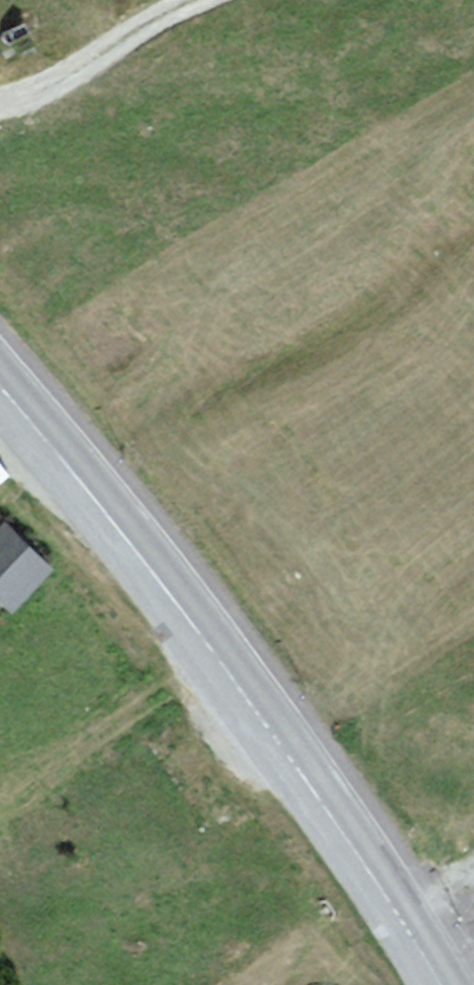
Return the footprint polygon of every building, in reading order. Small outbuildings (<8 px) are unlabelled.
[(4,525),(0,530),(0,593),(13,604),(48,566),(4,525)]
